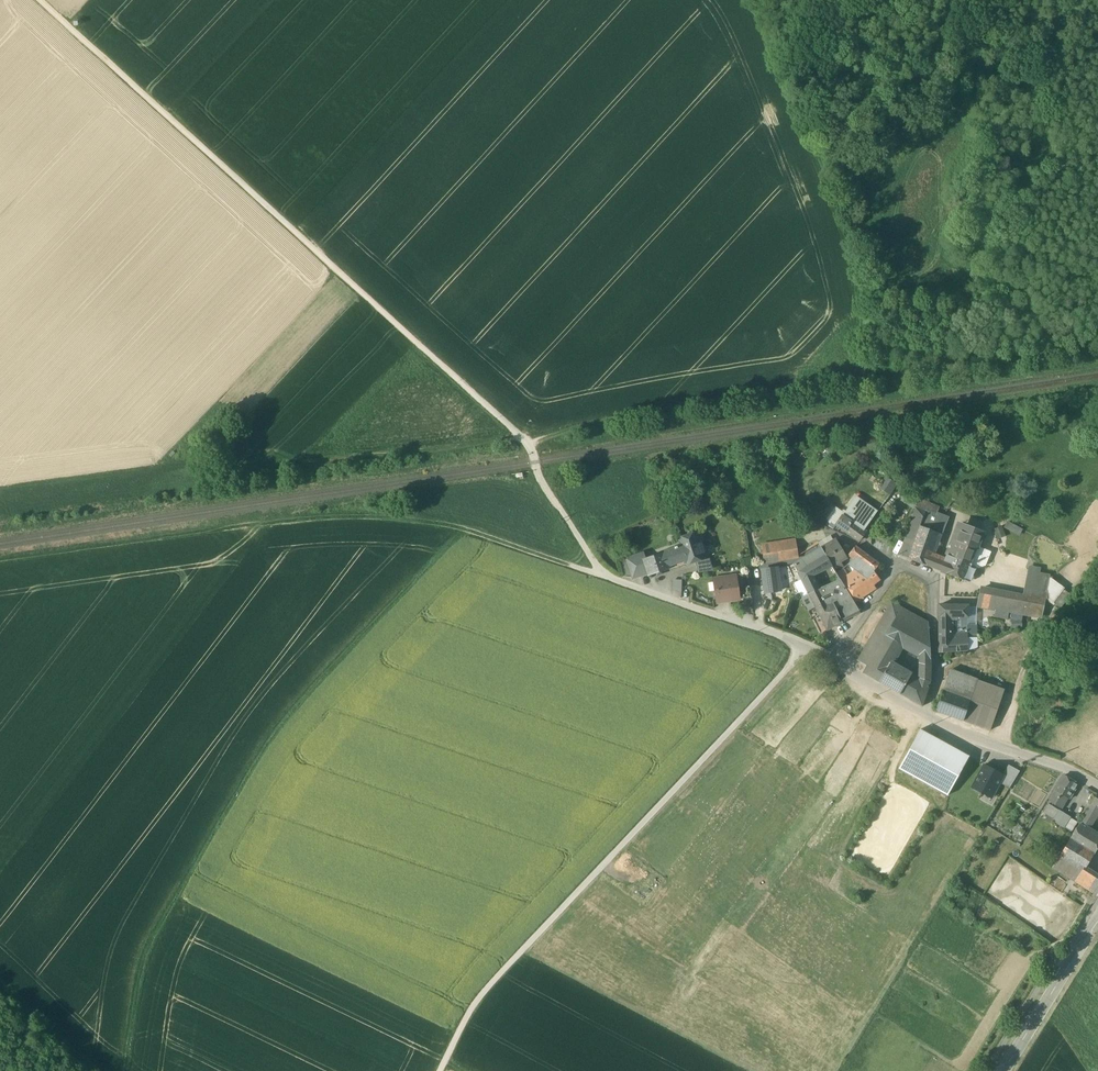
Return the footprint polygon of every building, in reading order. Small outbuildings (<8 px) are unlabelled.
[(879,488),(890,495),(898,483),(886,476),(879,488)] [(877,513),(856,498),(846,511),(851,515),(867,527),(877,513)] [(920,500),(899,555),(933,568),(937,559),(931,556),(939,534),(941,535),(947,520),(926,511),(929,504),(920,500)] [(950,512),(929,504),(926,511),(947,520),(950,512)] [(867,527),(851,515),(846,511),(836,526),(858,542),(865,532),(864,531),(867,527)] [(1007,521),(1004,527),(1020,535),(1023,529),(1007,521)] [(983,534),(963,526),(957,541),(977,549),(978,547),(983,534)] [(993,530),(997,540),(1006,536),(1002,526),(993,530)] [(707,556),(700,535),(694,537),(696,543),(699,542),(704,557),(707,556)] [(696,543),(694,537),(679,542),(681,548),(664,553),(670,570),(695,562),(709,557),(708,556),(707,556),(704,557),(699,542),(696,543)] [(794,539),(762,544),(765,563),(797,558),(794,539)] [(836,540),(821,549),(832,566),(834,563),(846,556),(836,540)] [(957,541),(953,540),(945,561),(941,571),(964,580),(967,574),(970,565),(977,549),(957,541)] [(879,564),(856,547),(850,555),(855,559),(873,572),(879,564)] [(977,549),(970,565),(975,567),(978,568),(986,566),(991,552),(978,547),(977,549)] [(821,549),(794,565),(802,581),(812,576),(832,566),(821,549)] [(644,559),(643,560),(648,574),(649,576),(670,570),(664,553),(644,559)] [(642,555),(627,559),(634,578),(648,574),(643,560),(644,559),(642,555)] [(709,557),(695,562),(699,573),(713,571),(709,557)] [(877,576),(873,572),(855,559),(847,565),(855,571),(873,584),(879,579),(877,576)] [(945,561),(937,559),(933,568),(941,571),(945,561)] [(879,564),(873,572),(877,576),(884,568),(879,564)] [(970,565),(967,574),(972,576),(975,567),(970,565)] [(1041,568),(1029,566),(1026,585),(1047,589),(1050,576),(1040,574),(1041,568)] [(778,569),(763,571),(766,593),(781,591),(778,569)] [(855,571),(846,575),(842,569),(836,573),(836,574),(845,589),(846,591),(848,590),(855,602),(862,597),(876,588),(873,584),(855,571)] [(836,574),(827,579),(830,584),(840,580),(836,574)] [(812,576),(802,581),(808,594),(819,589),(812,576)] [(735,580),(725,581),(724,578),(714,579),(717,602),(743,599),(744,599),(742,587),(736,588),(735,580)] [(673,591),(683,590),(683,579),(673,579),(673,591)] [(840,580),(830,584),(834,593),(845,589),(840,580)] [(1024,597),(1003,593),(1000,610),(1009,612),(1041,618),(1047,589),(1026,585),(1024,597)] [(750,586),(742,587),(744,599),(743,599),(744,606),(752,605),(751,592),(750,586)] [(819,589),(808,594),(812,602),(829,594),(825,586),(819,589)] [(845,589),(834,593),(847,620),(860,614),(846,591),(845,589)] [(1003,593),(980,589),(976,606),(995,610),(1000,610),(1003,593)] [(829,594),(812,602),(815,609),(817,611),(819,616),(827,631),(842,623),(829,594)] [(862,597),(855,602),(859,607),(866,602),(862,597)] [(871,639),(858,661),(868,666),(896,618),(929,636),(928,623),(891,603),(870,639),(871,639)] [(968,606),(939,606),(939,640),(951,640),(951,633),(951,617),(954,617),(960,617),(968,617),(968,606)] [(817,611),(815,609),(808,612),(813,620),(816,618),(813,613),(817,611)] [(1000,610),(995,610),(994,616),(1008,619),(1009,612),(1000,610)] [(918,656),(919,680),(908,699),(922,706),(930,682),(931,666),(929,636),(896,618),(868,666),(863,674),(879,682),(890,664),(891,664),(902,645),(918,656)] [(951,640),(939,640),(939,653),(968,651),(968,634),(961,634),(961,637),(961,640),(957,640),(951,640)] [(891,664),(890,664),(879,682),(900,694),(911,676),(891,664)] [(977,681),(950,670),(942,692),(970,702),(977,681)] [(911,676),(900,694),(908,699),(919,680),(911,676)] [(970,702),(963,722),(988,731),(1002,690),(977,681),(970,702)] [(970,702),(942,692),(935,711),(963,722),(970,702)] [(969,757),(920,730),(898,769),(947,796),(969,757)] [(1003,776),(984,765),(972,787),(991,798),(1000,783),(1003,776)] [(1003,776),(1000,783),(1010,788),(1019,771),(1009,766),(1003,776)] [(1063,776),(1048,801),(1061,809),(1067,798),(1069,800),(1078,784),(1063,776)] [(1097,794),(1085,815),(1079,825),(1085,828),(1097,807),(1097,808),(1097,794)] [(1059,811),(1048,804),(1043,812),(1053,819),(1059,811)] [(1071,817),(1059,810),(1053,819),(1052,821),(1064,828),(1071,817)] [(1079,825),(1070,839),(1094,854),(1097,848),(1097,847),(1097,837),(1085,828),(1079,825)] [(1094,854),(1070,839),(1060,856),(1067,861),(1082,870),(1084,871),(1086,868),(1094,854)] [(1067,861),(1060,856),(1053,868),(1061,872),(1067,861)] [(1082,870),(1067,861),(1061,872),(1075,882),(1082,870)] [(1086,868),(1084,871),(1082,870),(1075,882),(1097,895),(1097,894),(1097,875),(1086,868)]
